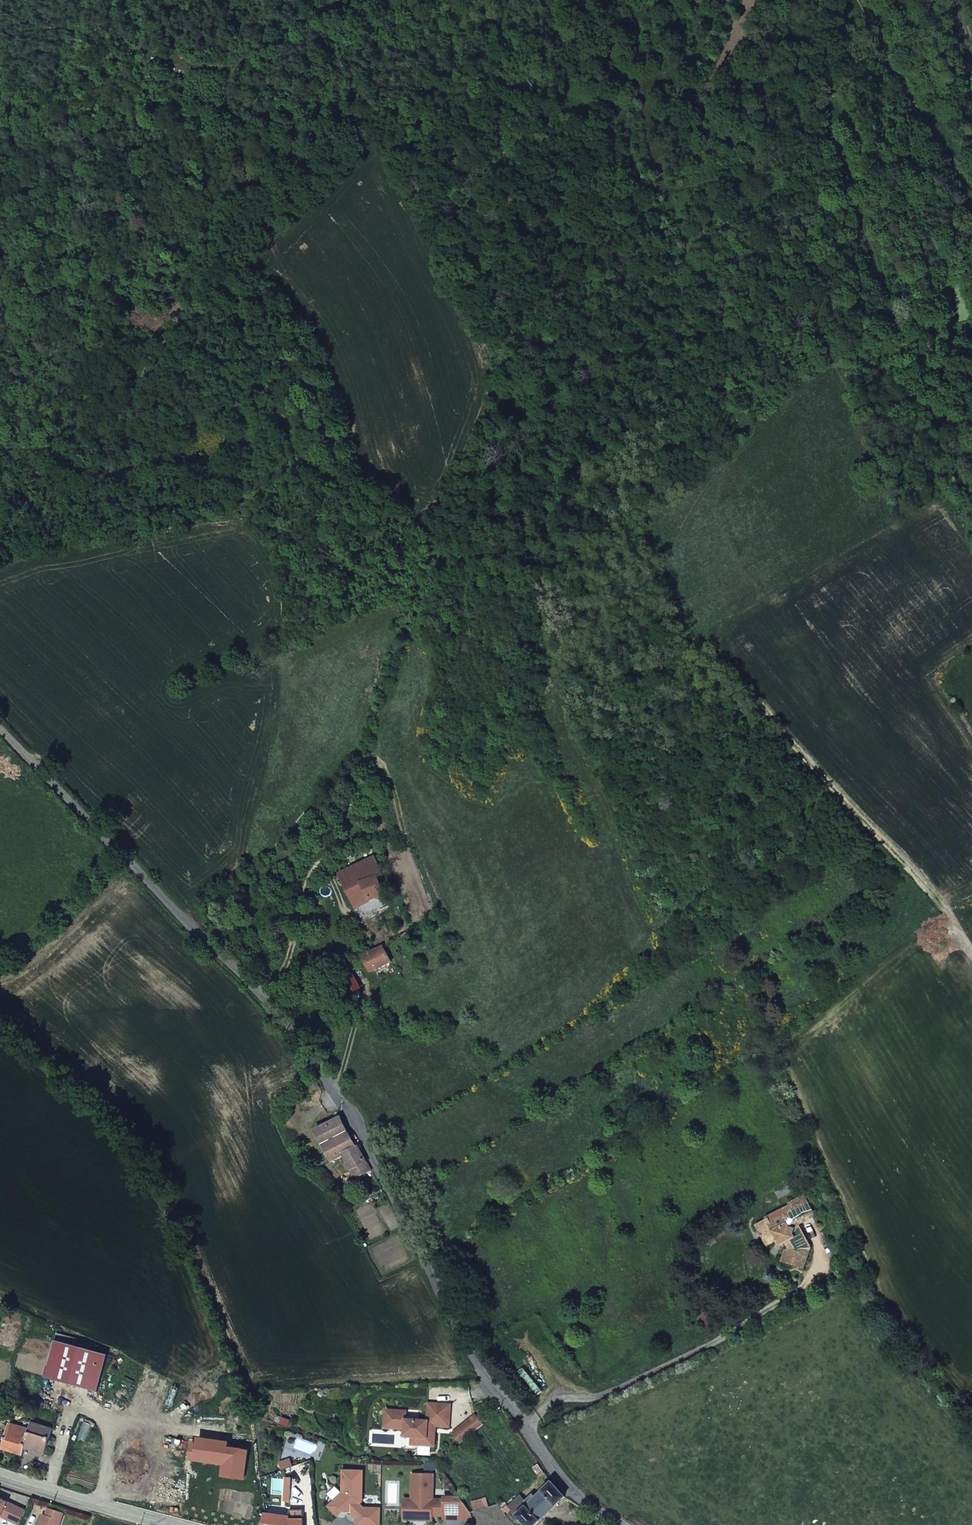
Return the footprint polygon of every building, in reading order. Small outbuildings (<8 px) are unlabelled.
[(358,852),(339,862),(344,874),(357,908),(362,916),(369,912),(365,904),(385,894),(377,874),(381,872),(375,858),(364,864),(358,852)] [(409,932),(400,936),(405,944),(414,939),(409,932)] [(383,947),(363,957),(371,972),(391,961),(383,947)] [(353,975),(343,981),(349,993),(360,988),(353,975)] [(356,1147),(340,1117),(315,1130),(331,1160),(343,1154),(356,1177),(371,1169),(358,1146),(356,1147)] [(771,1226),(769,1222),(758,1228),(768,1247),(779,1242),(787,1244),(790,1252),(786,1264),(803,1269),(810,1250),(796,1223),(812,1215),(804,1199),(790,1206),(790,1207),(794,1213),(771,1226)] [(768,1220),(769,1222),(771,1226),(794,1213),(790,1207),(768,1220)] [(99,1363),(58,1349),(48,1378),(90,1392),(99,1363)] [(449,1427),(450,1405),(428,1404),(427,1421),(406,1420),(406,1411),(385,1410),(384,1428),(404,1429),(404,1437),(412,1437),(419,1437),(418,1445),(434,1446),(435,1433),(431,1432),(432,1427),(435,1428),(435,1426),(449,1427)] [(474,1416),(453,1433),(461,1443),(482,1425),(474,1416)] [(53,1428),(32,1421),(30,1428),(25,1444),(46,1450),(53,1428)] [(2,1448),(22,1454),(24,1447),(25,1444),(30,1428),(10,1422),(2,1448)] [(25,1444),(24,1447),(45,1454),(46,1450),(25,1444)] [(279,1458),(283,1469),(292,1466),(288,1455),(279,1458)] [(377,1508),(364,1508),(360,1503),(362,1501),(363,1471),(343,1470),(343,1493),(334,1501),(343,1510),(345,1512),(351,1512),(353,1510),(356,1514),(356,1524),(376,1524),(377,1508)] [(412,1474),(412,1499),(411,1519),(432,1520),(432,1516),(432,1513),(438,1513),(438,1516),(471,1517),(470,1511),(460,1498),(444,1497),(444,1500),(432,1500),(433,1475),(412,1474)] [(551,1481),(535,1497),(532,1494),(525,1501),(521,1496),(510,1507),(527,1524),(534,1524),(565,1496),(551,1481)] [(471,1501),(474,1510),(489,1506),(486,1497),(471,1501)] [(0,1499),(0,1517),(1,1516),(10,1520),(16,1506),(0,1499)] [(404,1519),(411,1519),(412,1499),(404,1499),(404,1519)] [(343,1510),(334,1501),(329,1506),(338,1515),(343,1510)] [(48,1508),(45,1516),(42,1515),(39,1524),(59,1524),(63,1513),(48,1508)] [(265,1514),(263,1524),(309,1524),(309,1514),(303,1514),(303,1511),(295,1511),(295,1520),(288,1519),(288,1517),(265,1514)]
